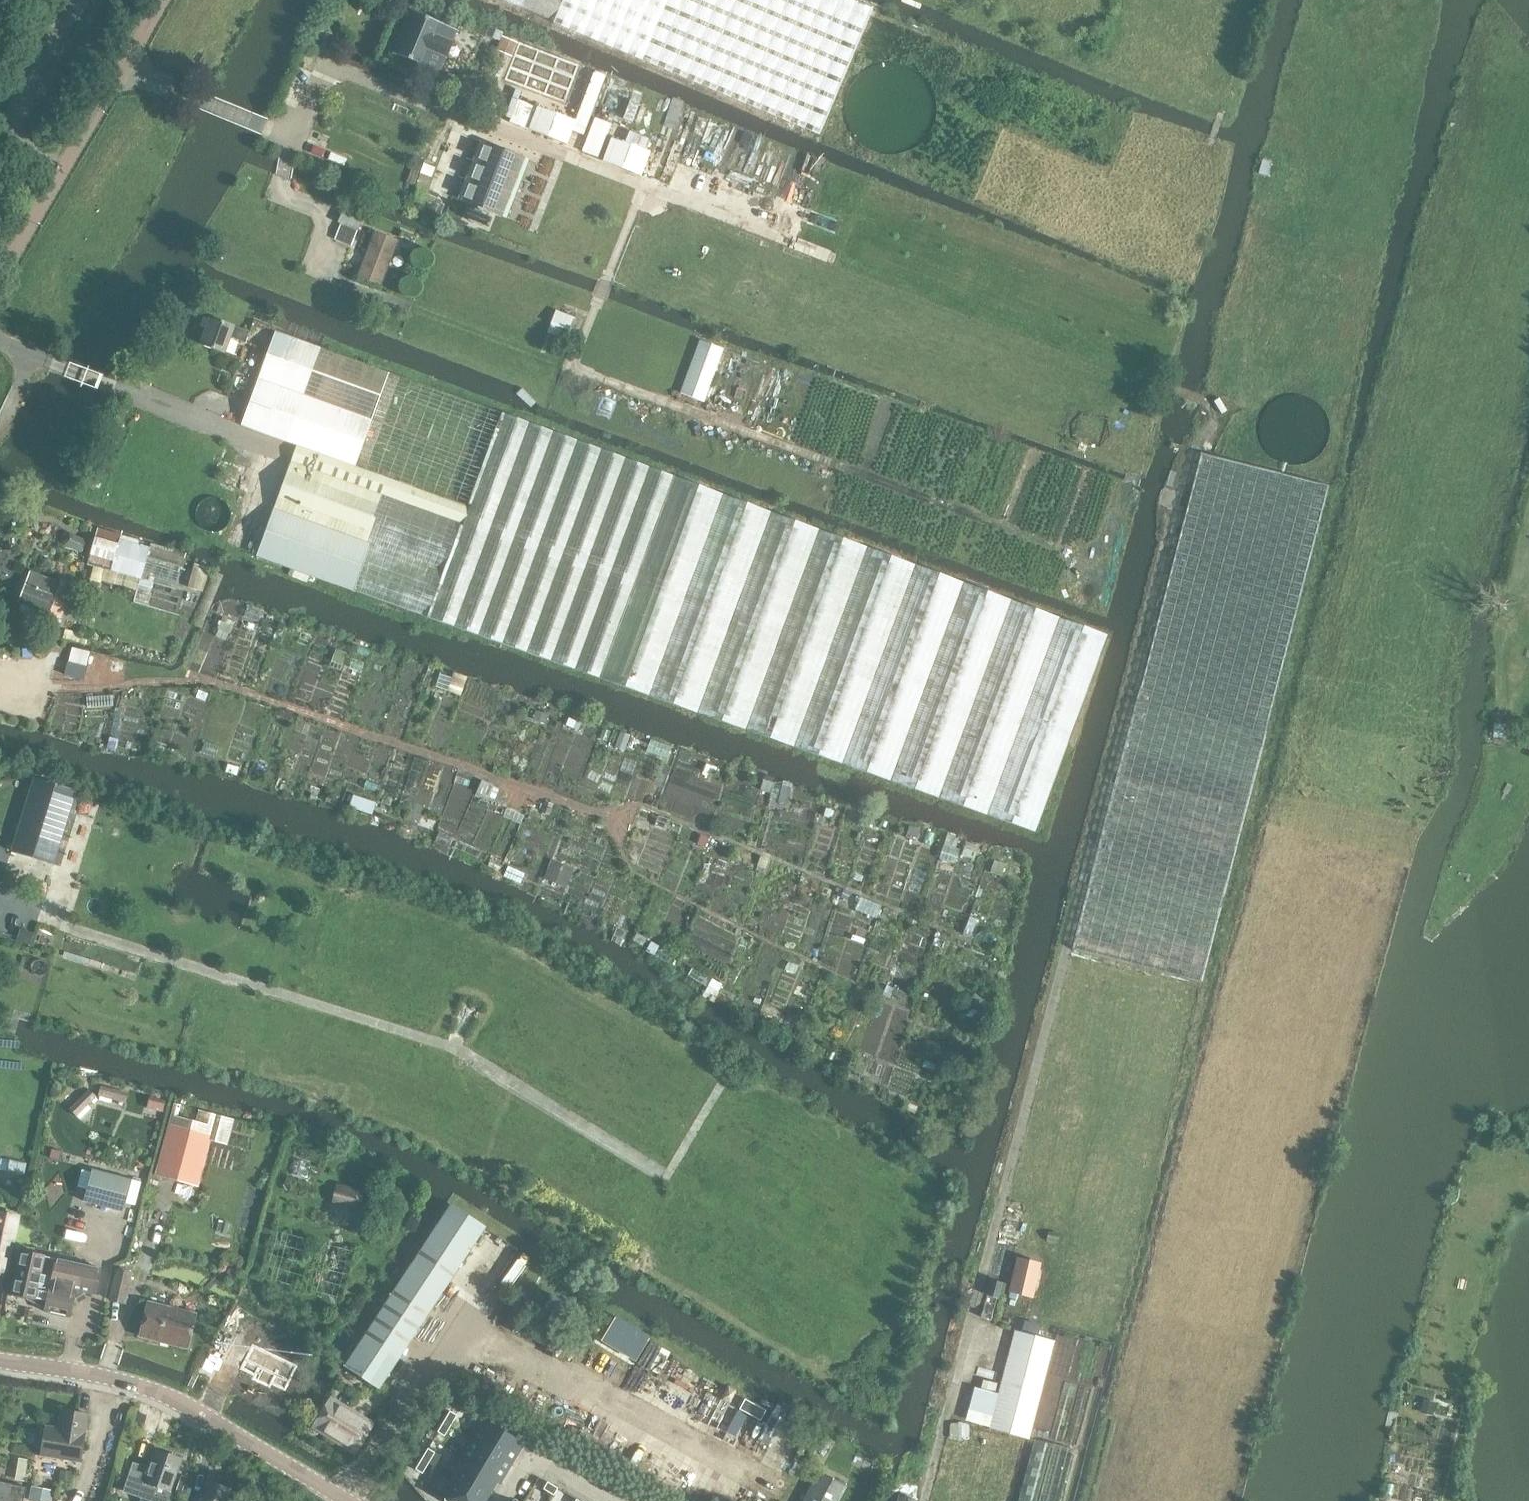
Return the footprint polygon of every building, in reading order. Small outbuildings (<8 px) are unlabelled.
[(555,21),(554,24),(821,137),(874,10),(851,0),(506,0),(555,21)] [(452,41),(457,29),(413,11),(395,53),(410,59),(405,71),(435,83),(446,56),(447,56),(453,42),(452,41)] [(630,102),(624,119),(634,122),(640,104),(630,102)] [(596,117),(583,151),(598,157),(611,124),(596,117)] [(630,131),(625,142),(644,149),(648,138),(630,131)] [(464,200),(490,210),(503,215),(524,157),(486,143),(464,200)] [(358,232),(342,225),(337,239),(353,245),(358,232)] [(360,276),(382,285),(399,241),(377,232),(360,276)] [(556,310),(547,333),(559,338),(563,328),(569,330),(574,317),(556,310)] [(224,353),(230,338),(245,343),(249,332),(210,318),(200,345),(224,353)] [(468,508),(501,413),(276,332),(240,426),(297,446),(468,508)] [(683,394),(706,403),(725,350),(702,341),(683,394)] [(1332,428),(1331,421),(1329,414),(1326,408),(1322,403),(1315,397),(1310,394),(1301,392),(1295,391),(1287,393),(1281,395),(1275,398),(1269,403),(1265,408),(1262,415),(1260,421),(1260,429),(1261,435),(1263,443),(1266,448),(1271,454),(1277,458),(1282,461),(1287,463),(1296,464),(1305,463),(1310,461),(1315,458),(1322,452),(1326,447),(1329,441),(1331,435),(1332,428)] [(468,508),(297,446),(258,556),(428,617),(510,645),(1035,831),(1107,636),(501,413),(468,508)] [(1200,453),(1073,950),(1201,983),(1328,486),(1200,453)] [(64,535),(62,540),(65,545),(81,552),(87,540),(70,533),(64,535)] [(95,539),(91,555),(113,562),(118,545),(95,539)] [(113,562),(111,571),(142,579),(143,574),(148,557),(150,547),(119,539),(118,543),(118,545),(113,562)] [(148,557),(143,574),(177,583),(181,566),(148,557)] [(68,599),(73,584),(61,580),(60,583),(28,572),(18,604),(61,618),(68,599)] [(73,584),(68,599),(75,601),(80,587),(73,584)] [(67,673),(84,677),(92,649),(74,644),(67,673)] [(32,648),(23,648),(23,657),(32,657),(32,648)] [(454,672),(448,691),(461,695),(468,677),(454,672)] [(536,710),(533,719),(545,724),(549,714),(536,710)] [(1495,724),(1494,738),(1504,738),(1505,724),(1495,724)] [(621,731),(614,748),(625,752),(631,735),(621,731)] [(765,775),(761,790),(770,793),(774,778),(765,775)] [(35,777),(12,851),(54,864),(77,790),(35,777)] [(482,780),(477,793),(495,800),(501,788),(482,780)] [(783,785),(778,800),(788,803),(792,788),(783,785)] [(353,795),(349,807),(372,815),(376,803),(353,795)] [(545,801),(541,812),(551,815),(554,804),(545,801)] [(826,808),(824,817),(830,818),(832,810),(826,808)] [(701,835),(698,844),(705,847),(709,838),(701,835)] [(964,847),(962,855),(975,859),(978,851),(964,847)] [(761,856),(757,866),(766,869),(770,860),(761,856)] [(552,860),(544,879),(566,888),(574,869),(552,860)] [(995,861),(991,872),(1002,875),(1005,865),(995,861)] [(844,889),(841,897),(848,900),(851,892),(844,889)] [(19,928),(16,941),(30,945),(34,931),(19,928)] [(712,979),(703,996),(714,1002),(715,1000),(722,1005),(727,996),(719,992),(723,985),(712,979)] [(887,986),(882,996),(890,1000),(895,989),(887,986)] [(895,989),(893,993),(904,999),(906,995),(895,989)] [(163,1116),(167,1101),(103,1084),(99,1099),(163,1116)] [(71,1105),(81,1116),(101,1098),(91,1087),(71,1105)] [(169,1125),(156,1175),(198,1186),(211,1136),(169,1125)] [(52,1149),(50,1157),(59,1159),(61,1151),(52,1149)] [(92,1170),(83,1201),(122,1211),(131,1180),(92,1170)] [(333,1207),(362,1210),(364,1185),(335,1183),(333,1207)] [(452,1207),(450,1210),(346,1367),(380,1390),(486,1229),(452,1207)] [(0,1214),(0,1275),(6,1276),(18,1217),(0,1214)] [(219,1219),(216,1231),(227,1234),(230,1222),(219,1219)] [(1049,1232),(1047,1241),(1057,1243),(1059,1234),(1049,1232)] [(100,1270),(56,1260),(20,1251),(10,1294),(12,1294),(11,1296),(24,1299),(24,1297),(45,1302),(43,1312),(68,1318),(73,1299),(75,1299),(82,1295),(83,1293),(94,1295),(100,1270)] [(1018,1259),(1009,1293),(1034,1299),(1042,1264),(1018,1259)] [(124,1303),(130,1273),(115,1270),(108,1299),(124,1303)] [(194,1314),(166,1307),(166,1310),(147,1306),(139,1336),(160,1341),(160,1339),(169,1341),(168,1343),(186,1347),(194,1314)] [(234,1307),(222,1332),(238,1340),(250,1315),(234,1307)] [(25,1308),(23,1317),(32,1319),(34,1310),(25,1308)] [(616,1315),(601,1340),(635,1360),(650,1336),(616,1315)] [(1025,1320),(1021,1334),(1037,1338),(1041,1324),(1025,1320)] [(974,1390),(966,1419),(986,1424),(991,1404),(995,1405),(988,1429),(1025,1438),(1028,1439),(1054,1342),(1037,1338),(1021,1334),(1014,1332),(996,1400),(993,1399),(994,1395),(974,1390)] [(252,1345),(240,1369),(254,1376),(252,1379),(269,1388),(271,1384),(285,1391),(297,1366),(252,1345)] [(745,1398),(740,1408),(760,1419),(766,1409),(745,1398)] [(313,1428),(355,1455),(373,1426),(348,1410),(345,1415),(329,1405),(332,1400),(331,1399),(313,1428)] [(1424,1399),(1420,1414),(1432,1417),(1436,1402),(1424,1399)] [(45,1427),(40,1456),(80,1463),(88,1415),(61,1411),(58,1429),(45,1427)] [(451,1426),(457,1416),(450,1411),(444,1422),(451,1426)] [(484,1420),(473,1439),(511,1463),(523,1443),(484,1420)] [(445,1436),(451,1426),(444,1422),(438,1432),(445,1436)] [(473,1439),(461,1459),(464,1461),(465,1460),(497,1479),(497,1480),(500,1482),(511,1463),(473,1439)] [(1064,1448),(1032,1442),(1020,1500),(1053,1500),(1064,1448)] [(428,1448),(421,1459),(428,1463),(435,1453),(428,1448)] [(181,1460),(155,1451),(149,1470),(134,1465),(124,1492),(151,1500),(167,1500),(181,1460)] [(435,1453),(428,1463),(433,1466),(439,1456),(435,1453)] [(421,1459),(415,1469),(422,1474),(428,1463),(421,1459)] [(464,1461),(453,1478),(486,1498),(497,1480),(497,1479),(465,1460),(464,1461)] [(61,1470),(60,1480),(72,1481),(72,1471),(61,1470)] [(803,1500),(839,1500),(846,1487),(818,1472),(803,1500)] [(442,1498),(448,1500),(484,1500),(486,1498),(453,1478),(442,1498)] [(231,1490),(207,1482),(201,1500),(227,1500),(231,1490)] [(547,1482),(543,1489),(554,1495),(558,1488),(547,1482)] [(26,1488),(0,1483),(0,1500),(23,1500),(26,1488)] [(29,1500),(52,1500),(54,1490),(32,1486),(29,1500)]
